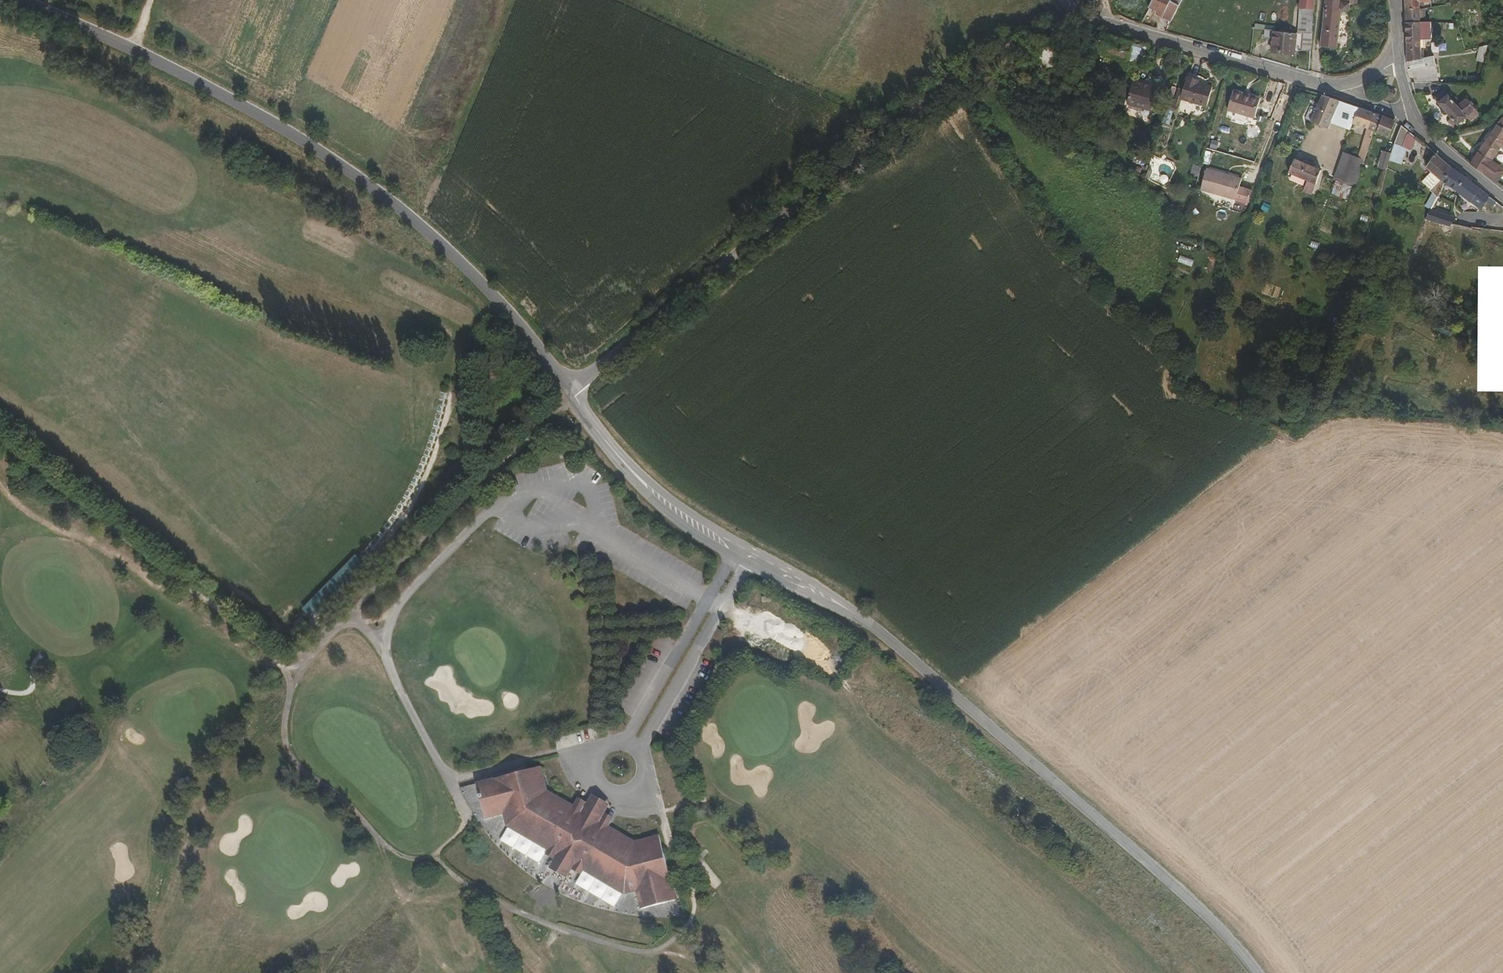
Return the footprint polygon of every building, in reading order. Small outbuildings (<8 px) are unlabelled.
[(1169,1),(1167,0),(1154,0),(1149,9),(1161,16),(1169,1)] [(1423,3),(1423,15),(1427,14),(1434,14),(1435,0),(1428,0),(1423,0),(1423,3)] [(1185,12),(1169,1),(1161,16),(1177,27),(1185,12)] [(1409,4),(1409,24),(1423,23),(1423,15),(1423,3),(1409,4)] [(1307,6),(1304,24),(1317,26),(1319,7),(1307,6)] [(1343,42),(1343,37),(1345,20),(1328,18),(1326,41),(1343,42)] [(1409,24),(1409,38),(1423,37),(1423,23),(1409,24)] [(1304,24),(1302,47),(1306,47),(1304,67),(1312,68),(1315,40),(1317,26),(1304,24)] [(1416,85),(1419,99),(1442,97),(1435,70),(1424,73),(1423,53),(1434,53),(1434,36),(1423,37),(1409,38),(1410,78),(1413,77),(1414,86),(1416,85)] [(1341,54),(1343,42),(1326,41),(1325,53),(1341,54)] [(1302,47),(1279,44),(1276,65),(1299,67),(1302,47)] [(1479,46),(1476,60),(1483,62),(1486,48),(1479,46)] [(1143,74),(1150,57),(1134,50),(1134,52),(1127,69),(1143,74)] [(1086,72),(1087,68),(1088,65),(1087,64),(1080,61),(1077,68),(1086,72)] [(1200,91),(1191,88),(1189,87),(1181,110),(1208,118),(1214,99),(1201,94),(1202,91),(1200,91)] [(1147,88),(1145,90),(1141,94),(1137,92),(1135,92),(1129,113),(1154,121),(1160,99),(1159,99),(1160,92),(1147,88)] [(1261,116),(1235,107),(1229,126),(1255,134),(1261,116)] [(1436,118),(1455,137),(1467,125),(1471,120),(1461,110),(1457,114),(1454,118),(1451,114),(1444,108),(1436,118)] [(1332,139),(1342,119),(1324,112),(1312,139),(1328,147),(1332,139)] [(1343,143),(1352,123),(1342,119),(1332,139),(1343,143)] [(1471,120),(1467,125),(1481,135),(1485,130),(1471,120)] [(1355,141),(1361,127),(1352,123),(1343,143),(1353,147),(1355,141)] [(1368,147),(1374,132),(1361,127),(1355,141),(1368,147)] [(1374,149),(1376,150),(1383,136),(1374,132),(1368,147),(1374,149)] [(1389,156),(1395,141),(1383,136),(1376,150),(1389,156)] [(1502,156),(1502,144),(1497,139),(1491,147),(1502,156)] [(1405,169),(1410,153),(1402,147),(1395,166),(1405,169)] [(1502,156),(1491,147),(1472,174),(1469,178),(1482,187),(1491,174),(1502,156)] [(1359,175),(1363,177),(1371,156),(1367,154),(1359,175)] [(1334,197),(1352,206),(1363,177),(1359,175),(1346,169),(1334,197)] [(1462,173),(1469,178),(1472,174),(1465,169),(1462,173)] [(1389,183),(1392,174),(1384,171),(1380,180),(1383,181),(1389,183)] [(1437,214),(1445,201),(1453,186),(1436,173),(1427,186),(1441,198),(1430,207),(1437,214)] [(1492,193),(1501,180),(1491,174),(1482,187),(1492,193)] [(1294,177),(1288,191),(1308,200),(1315,203),(1320,191),(1321,189),(1294,177)] [(1380,187),(1387,189),(1389,183),(1383,181),(1380,187)] [(1199,206),(1230,215),(1238,194),(1205,184),(1199,206)] [(1482,228),(1490,216),(1453,186),(1445,201),(1482,228)] [(1238,194),(1230,215),(1234,216),(1240,195),(1238,194)] [(1315,203),(1308,200),(1304,210),(1311,213),(1315,203)] [(1257,211),(1253,219),(1259,223),(1264,215),(1257,211)] [(1428,230),(1430,227),(1435,217),(1431,214),(1424,227),(1428,230)] [(1458,246),(1478,243),(1478,238),(1459,236),(1458,246)] [(316,596),(304,608),(311,616),(324,605),(316,596)] [(776,612),(767,620),(777,629),(785,621),(776,612)] [(549,791),(543,767),(477,783),(487,821),(505,816),(507,828),(548,851),(546,856),(555,861),(550,869),(569,879),(574,871),(582,877),(584,872),(625,896),(637,894),(641,910),(679,900),(660,836),(636,841),(612,827),(615,819),(606,814),(612,805),(594,796),(590,803),(579,797),(574,805),(549,791)]
